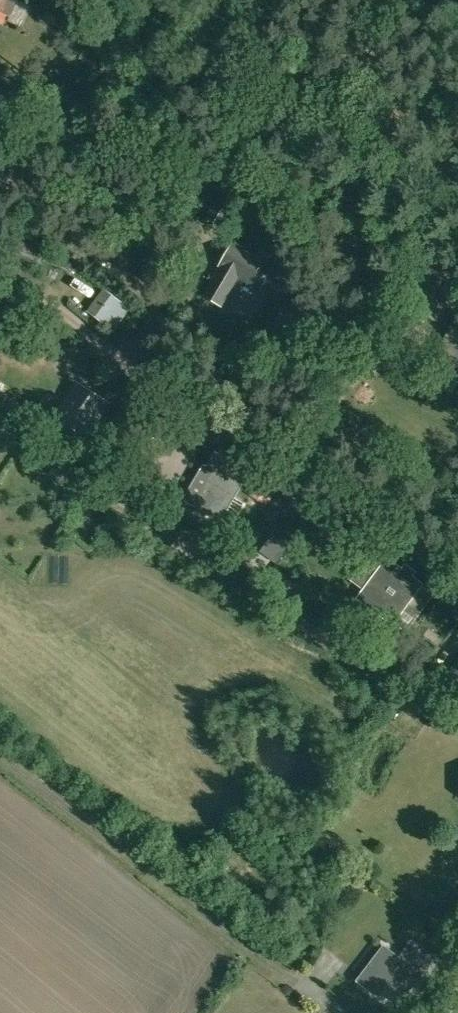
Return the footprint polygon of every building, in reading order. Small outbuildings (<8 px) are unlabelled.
[(9,16),(16,0),(0,0),(0,12),(9,16)] [(92,23),(86,31),(97,38),(103,29),(92,23)] [(11,163),(0,156),(0,180),(11,163)] [(272,228),(254,258),(232,245),(220,265),(223,266),(219,273),(218,273),(205,296),(221,305),(238,275),(260,288),(272,268),(271,267),(288,238),(272,228)] [(155,229),(153,244),(168,246),(170,231),(155,229)] [(21,238),(10,256),(35,270),(46,252),(21,238)] [(160,252),(144,249),(139,275),(156,278),(160,252)] [(103,287),(86,310),(115,331),(132,309),(103,287)] [(25,317),(16,317),(16,328),(25,328),(25,317)] [(77,383),(56,417),(87,437),(108,403),(77,383)] [(0,393),(0,416),(14,425),(24,410),(0,393)] [(222,517),(234,496),(242,482),(248,473),(214,453),(206,466),(215,471),(195,505),(220,519),(222,517)] [(160,475),(153,489),(170,499),(177,485),(160,475)] [(256,483),(250,495),(268,506),(275,494),(256,483)] [(137,485),(133,492),(154,503),(158,496),(137,485)] [(393,622),(402,610),(409,601),(422,610),(434,594),(421,584),(422,583),(411,575),(412,574),(404,568),(403,569),(388,558),(387,560),(373,550),(357,572),(351,580),(365,591),(364,593),(358,600),(374,613),(373,615),(390,627),(393,622)] [(282,576),(278,593),(301,598),(305,581),(282,576)] [(441,680),(457,694),(457,659),(441,680)] [(437,948),(448,958),(456,965),(457,963),(457,949),(457,947),(445,938),(437,948)] [(399,982),(410,991),(433,961),(410,943),(400,956),(384,944),(366,968),(356,981),(378,998),(388,985),(393,990),(399,982)] [(450,1001),(441,1012),(457,1012),(457,1006),(450,1001)]
